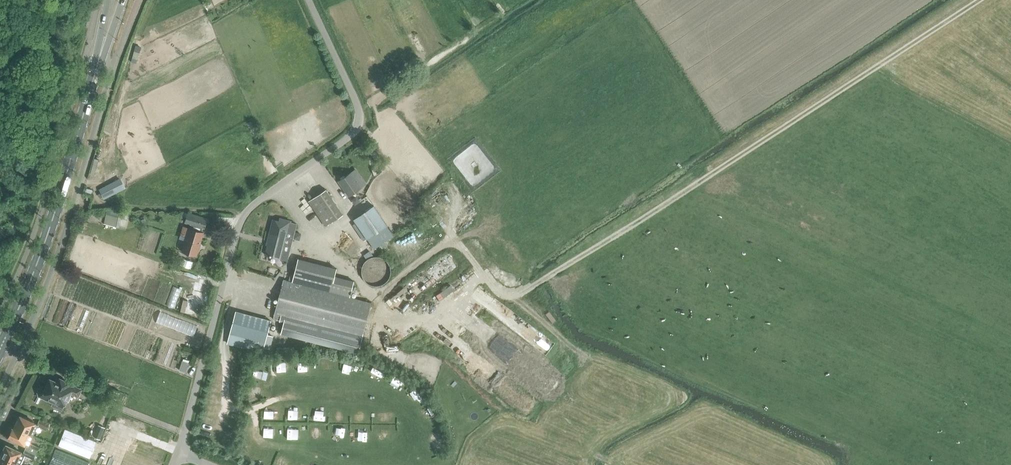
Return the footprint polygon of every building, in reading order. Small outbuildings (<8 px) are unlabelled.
[(378,155),(373,149),(369,152),(374,158),(378,155)] [(338,181),(348,196),(365,184),(355,169),(338,181)] [(119,178),(99,189),(104,199),(107,197),(125,188),(120,179),(119,178)] [(309,201),(308,201),(325,226),(343,214),(326,189),(322,192),(309,201)] [(387,225),(373,205),(353,219),(366,239),(387,225)] [(117,227),(120,211),(110,209),(109,217),(106,216),(104,224),(117,227)] [(202,228),(204,228),(207,218),(187,212),(187,213),(184,222),(191,224),(190,228),(201,231),(202,228)] [(182,251),(196,256),(203,232),(201,231),(190,228),(189,228),(188,227),(184,226),(180,239),(185,241),(182,251)] [(265,254),(287,260),(291,244),(283,242),(285,236),(293,238),(294,232),(274,226),(272,232),(271,232),(265,254)] [(370,251),(363,255),(367,260),(373,255),(370,251)] [(389,271),(389,270),(389,268),(389,266),(388,263),(386,261),(384,259),(382,258),(379,257),(377,257),(374,257),(371,258),(369,259),(367,260),(365,262),(364,265),(363,268),(363,270),(363,273),(364,275),(365,277),(366,279),(368,281),(370,282),(374,283),(376,284),(378,283),(381,283),(382,282),(385,280),(387,278),(388,276),(389,273),(389,271)] [(291,282),(283,279),(273,318),(283,321),(280,333),(358,353),(361,341),(371,302),(350,296),(354,281),(334,276),(336,268),(297,258),(291,282)] [(173,287),(168,304),(176,307),(181,289),(173,287)] [(263,352),(264,346),(270,348),(274,335),(267,333),(271,320),(235,310),(227,342),(263,352)] [(185,371),(189,361),(184,358),(179,368),(185,371)] [(286,370),(287,361),(277,361),(277,370),(286,370)] [(347,366),(347,375),(356,375),(356,367),(347,366)] [(53,402),(52,406),(62,410),(64,406),(63,405),(64,405),(65,405),(71,394),(78,397),(82,389),(72,384),(70,383),(59,378),(57,382),(50,378),(46,388),(44,387),(40,388),(38,392),(39,396),(53,402)] [(392,378),(388,385),(392,388),(396,381),(392,378)] [(299,419),(299,409),(289,409),(288,418),(299,419)] [(37,423),(36,423),(20,415),(14,426),(33,435),(38,426),(36,425),(37,423)] [(36,425),(38,426),(41,427),(47,430),(50,423),(39,418),(37,423),(36,425)] [(98,424),(93,436),(101,439),(106,427),(98,424)] [(12,427),(8,437),(26,445),(27,445),(25,448),(39,454),(41,449),(38,448),(38,447),(29,443),(33,435),(14,426),(14,428),(12,427)] [(263,436),(274,437),(274,427),(264,427),(263,436)] [(96,441),(64,428),(57,443),(90,457),(96,441)] [(342,428),(332,429),(332,438),(342,437),(342,428)] [(22,452),(6,444),(0,455),(20,464),(24,455),(33,459),(36,454),(38,455),(39,454),(25,448),(22,453),(21,453),(22,452)] [(55,448),(48,464),(87,464),(88,462),(55,448)] [(0,456),(0,464),(20,464),(0,455),(0,456)]
